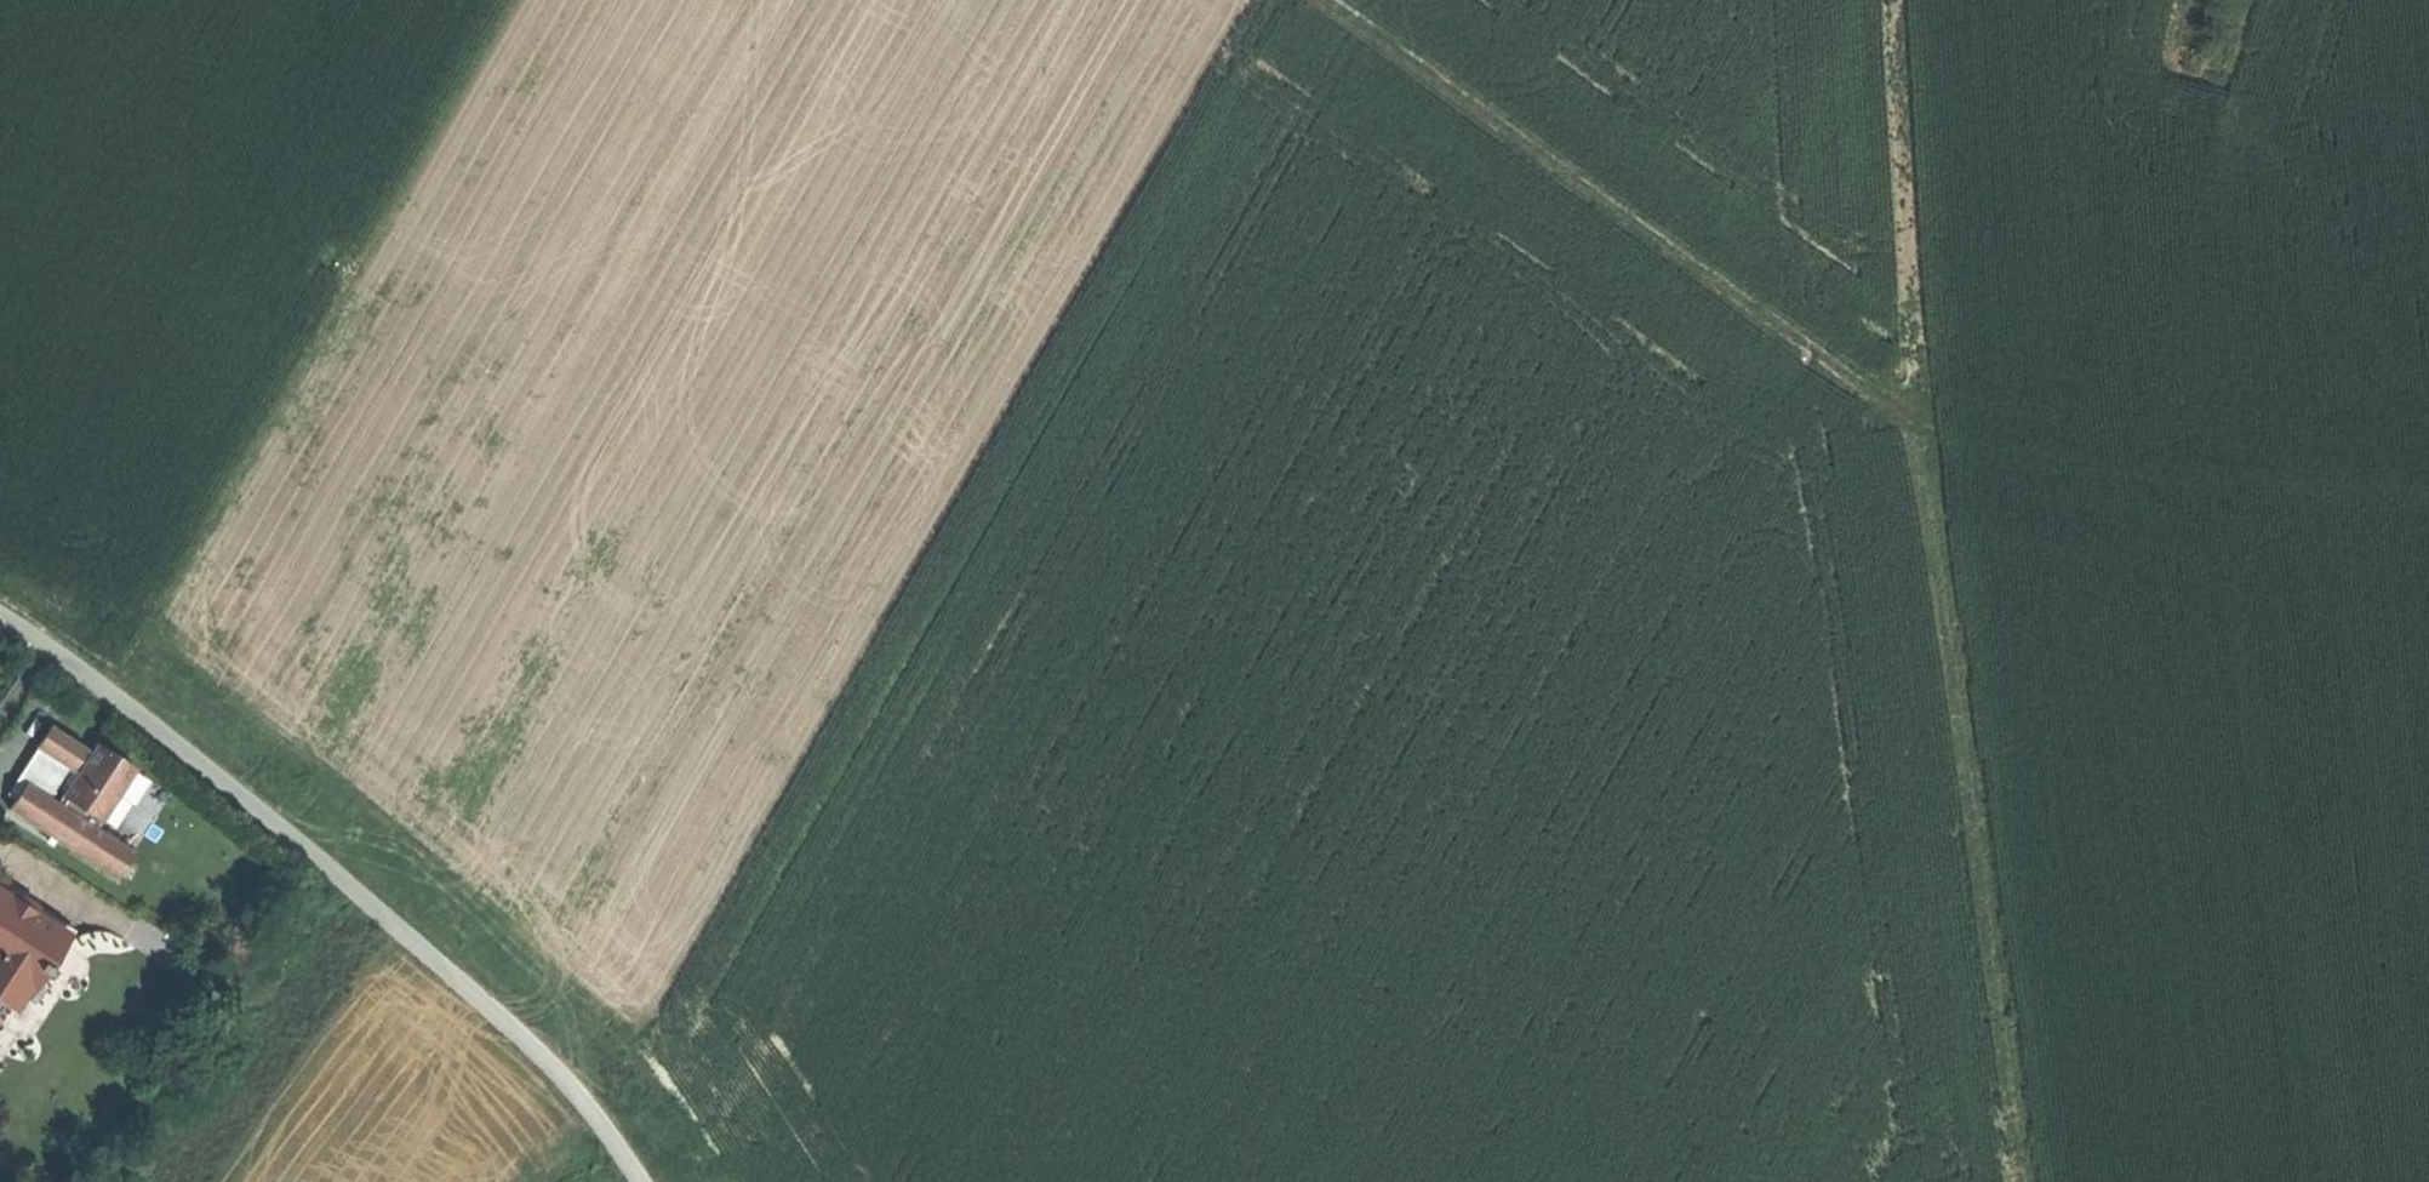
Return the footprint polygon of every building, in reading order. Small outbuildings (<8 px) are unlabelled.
[(94,750),(53,725),(39,748),(79,772),(61,802),(28,782),(19,798),(12,809),(120,874),(136,847),(102,827),(138,766),(98,743),(94,750)] [(0,890),(0,992),(17,1003),(65,932),(36,912),(40,907),(16,890),(11,897),(0,890)]
